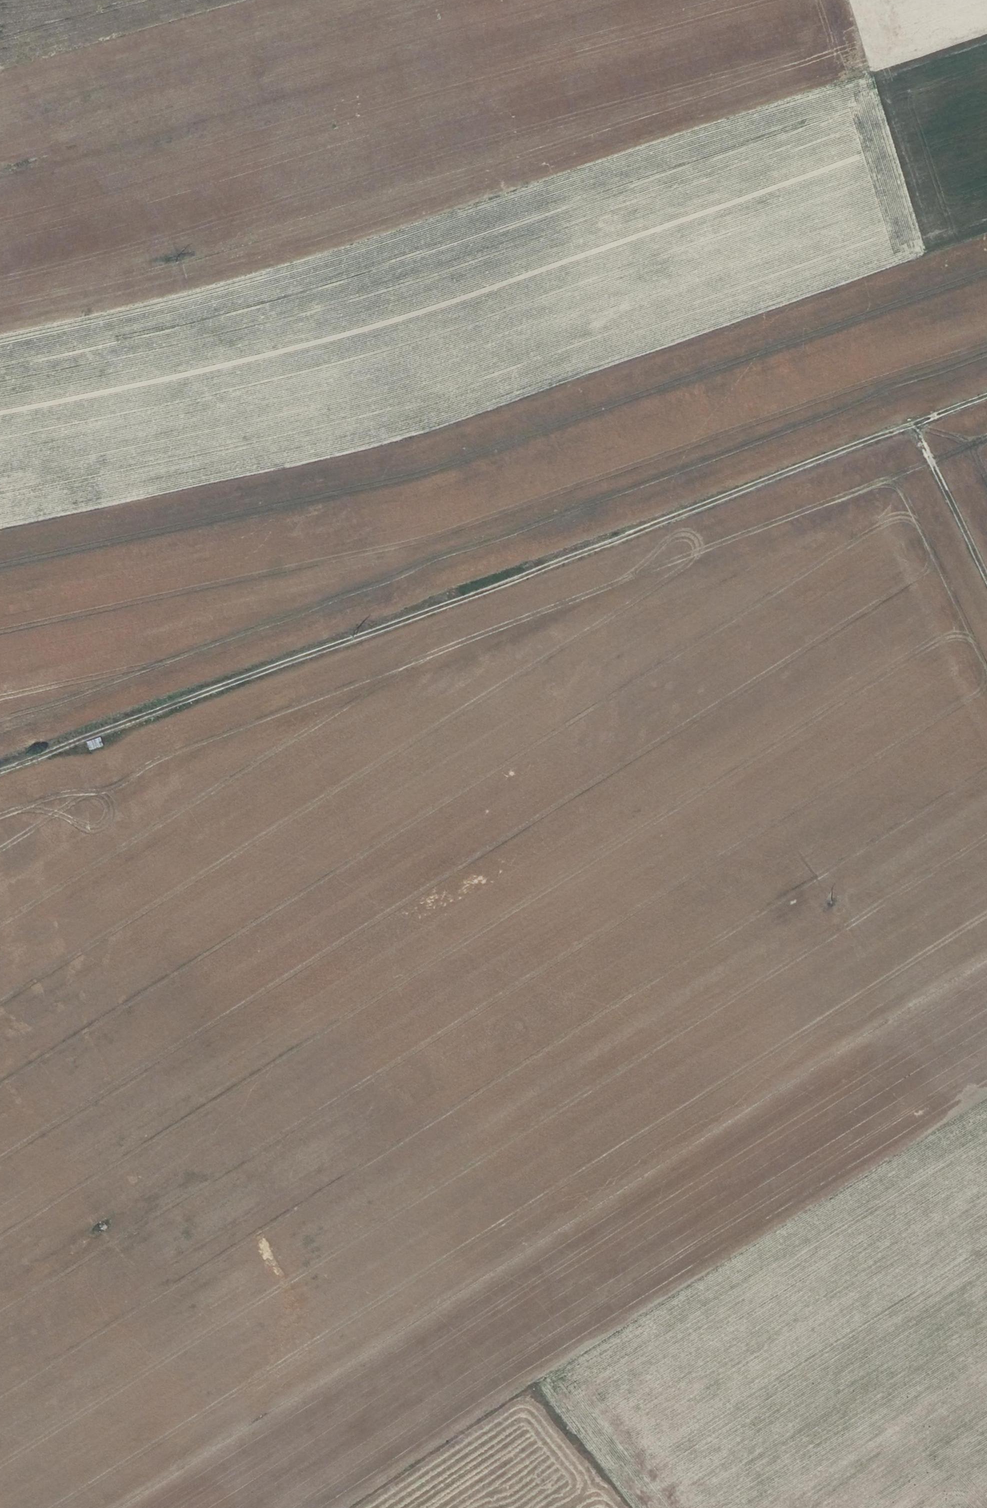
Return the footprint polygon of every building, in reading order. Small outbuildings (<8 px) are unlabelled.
[(82,748),(70,753),(73,762),(86,757),(82,748)]
